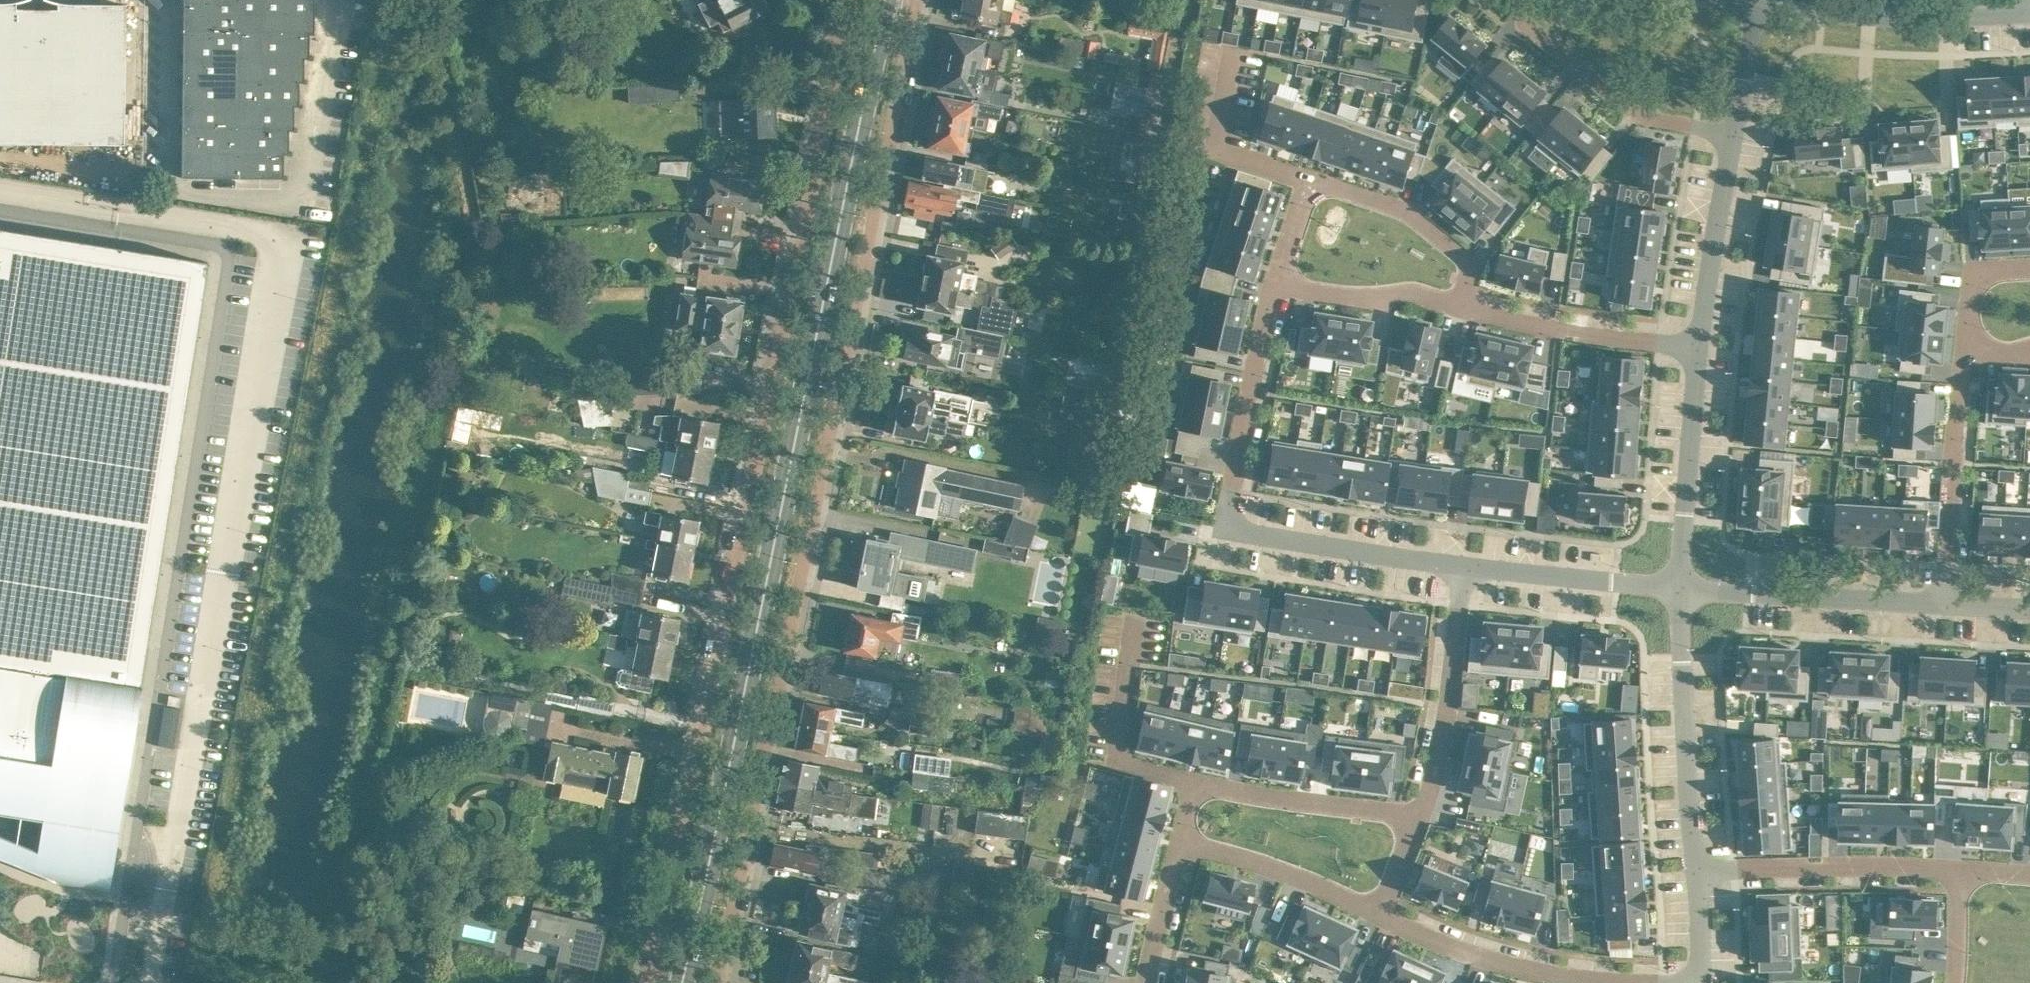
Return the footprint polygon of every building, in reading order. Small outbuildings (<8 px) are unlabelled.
[(21,1),(16,2),(11,3),(6,3),(1,3),(1,35),(35,35),(36,144),(126,145),(126,5),(73,4),(68,4),(63,3),(58,2),(53,1),(49,0),(44,0),(49,2),(57,4),(57,10),(16,9),(16,4),(24,2),(29,0),(23,0),(21,1)] [(183,33),(236,34),(237,0),(183,0),(183,33)] [(236,34),(241,34),(260,34),(261,0),(237,0),(236,34)] [(284,34),(285,0),(261,0),(260,34),(284,34)] [(284,34),(314,34),(314,0),(285,0),(284,34)] [(750,20),(750,19),(765,11),(766,12),(767,12),(761,0),(715,0),(711,2),(710,0),(695,0),(697,3),(709,27),(718,23),(723,33),(731,29),(731,30),(750,20)] [(962,16),(1009,25),(1011,11),(1013,0),(965,0),(962,16)] [(1235,4),(1257,8),(1259,0),(1235,0),(1235,4)] [(1257,8),(1279,12),(1281,0),(1259,0),(1257,8)] [(1279,12),(1300,16),(1303,0),(1281,0),(1279,12)] [(1300,16),(1321,20),(1325,0),(1303,0),(1300,16)] [(1321,20),(1343,25),(1345,14),(1348,0),(1325,0),(1321,20)] [(1347,27),(1385,35),(1392,0),(1353,0),(1347,27)] [(1385,35),(1423,42),(1430,9),(1418,7),(1419,0),(1392,0),(1385,35)] [(36,144),(35,35),(1,35),(1,3),(0,3),(0,143),(36,144)] [(1436,37),(1435,39),(1449,49),(1440,61),(1460,77),(1462,75),(1472,83),(1486,65),(1477,57),(1486,46),(1487,45),(1476,36),(1463,25),(1463,26),(1452,17),(1451,19),(1436,37)] [(1130,21),(1128,32),(1157,38),(1151,71),(1160,73),(1169,29),(1130,21)] [(1222,31),(1220,43),(1228,44),(1230,32),(1222,31)] [(1230,32),(1228,44),(1236,46),(1238,34),(1230,32)] [(183,57),(241,58),(241,34),(236,34),(183,33),(183,57)] [(241,58),(309,58),(309,35),(314,35),(314,34),(284,34),(260,34),(241,34),(241,58)] [(944,46),(941,60),(984,69),(987,54),(999,57),(1003,40),(1005,41),(1005,40),(975,34),(973,39),(950,35),(947,47),(944,46)] [(1059,36),(1056,49),(1084,55),(1086,42),(1059,36)] [(1251,37),(1248,48),(1257,50),(1260,39),(1251,37)] [(1265,39),(1262,51),(1270,52),(1273,41),(1265,39)] [(1273,41),(1270,52),(1278,54),(1280,42),(1273,41)] [(1086,42),(1084,55),(1092,56),(1094,43),(1086,42)] [(1307,47),(1305,59),(1313,61),(1315,49),(1307,47)] [(1315,49),(1313,61),(1321,62),(1323,50),(1315,49)] [(241,82),(241,58),(183,57),(182,81),(241,82)] [(309,59),(309,58),(241,58),(241,82),(303,82),(304,59),(309,59)] [(984,69),(941,60),(938,75),(941,76),(939,88),(978,96),(977,100),(977,101),(990,103),(996,72),(984,69)] [(1486,65),(1472,83),(1502,107),(1527,76),(1514,66),(1514,67),(1506,60),(1505,62),(1504,61),(1496,72),(1486,65)] [(1297,63),(1294,75),(1302,77),(1305,65),(1297,63)] [(1305,65),(1302,77),(1310,78),(1313,66),(1305,65)] [(1339,72),(1337,83),(1345,85),(1347,73),(1339,72)] [(1347,73),(1345,85),(1353,86),(1355,75),(1347,73)] [(2015,78),(2018,121),(2017,121),(2017,125),(2029,125),(2029,73),(2025,73),(2025,77),(2017,77),(2017,78),(2015,78)] [(1970,95),(1957,96),(1959,129),(1997,127),(1996,122),(1995,122),(1993,79),(1991,79),(1991,75),(1979,76),(1980,80),(1969,80),(1969,82),(1970,95)] [(1527,76),(1502,107),(1532,131),(1547,113),(1537,105),(1546,94),(1547,93),(1539,86),(1539,85),(1527,76)] [(2015,78),(1993,79),(1995,122),(1996,122),(2017,121),(2018,121),(2015,78)] [(1382,80),(1380,92),(1388,93),(1390,81),(1382,80)] [(182,105),(240,106),(241,82),(182,81),(182,105)] [(1390,81),(1388,93),(1396,95),(1398,83),(1390,81)] [(240,106),(298,106),(299,83),(303,83),(303,82),(241,82),(240,106)] [(1115,82),(1112,96),(1144,102),(1146,88),(1115,82)] [(679,83),(655,84),(656,102),(680,102),(679,83)] [(1259,137),(1258,139),(1260,139),(1258,143),(1269,146),(1270,143),(1280,146),(1292,111),(1295,101),(1273,94),(1269,105),(1258,137),(1259,137)] [(1140,118),(1144,102),(1112,96),(1109,111),(1140,118)] [(977,101),(971,99),(970,103),(937,97),(935,108),(931,107),(929,120),(966,127),(984,131),(986,117),(998,120),(1001,106),(990,103),(977,101)] [(773,98),(737,99),(738,119),(720,119),(721,138),(774,136),(773,98)] [(240,106),(182,105),(182,129),(240,130),(240,106)] [(298,107),(298,106),(240,106),(240,130),(293,130),(293,107),(298,107)] [(1311,117),(1299,152),(1301,153),(1319,159),(1320,159),(1335,114),(1314,107),(1311,117)] [(1547,113),(1532,131),(1542,139),(1536,146),(1557,163),(1560,160),(1559,159),(1587,124),(1575,114),(1574,115),(1566,108),(1565,110),(1556,120),(1547,113)] [(1434,110),(1430,121),(1438,124),(1442,113),(1434,110)] [(1292,111),(1280,146),(1299,152),(1311,117),(1292,111)] [(1335,114),(1320,159),(1341,166),(1356,121),(1335,114)] [(1930,118),(1909,119),(1912,168),(1912,172),(1954,169),(1951,134),(1940,135),(1940,134),(1939,135),(1937,120),(1930,121),(1930,118)] [(1881,140),(1870,141),(1873,171),(1912,168),(1909,119),(1888,121),(1889,124),(1882,125),(1883,139),(1881,139),(1881,140)] [(966,127),(929,120),(926,135),(930,136),(927,147),(966,155),(969,144),(963,143),(966,127)] [(1356,121),(1341,166),(1362,173),(1377,128),(1356,121)] [(1587,124),(1559,159),(1560,160),(1580,176),(1583,172),(1592,180),(1607,161),(1598,153),(1606,143),(1607,141),(1599,135),(1600,134),(1587,124)] [(1377,128),(1362,173),(1383,180),(1397,135),(1377,128)] [(1798,142),(1793,142),(1794,157),(1799,156),(1799,157),(1799,159),(1843,155),(1843,153),(1844,153),(1842,130),(1841,130),(1841,128),(1828,129),(1811,130),(1797,132),(1797,133),(1798,142)] [(181,153),(240,154),(240,130),(182,129),(181,153)] [(1143,162),(1149,136),(1117,129),(1112,156),(1143,162)] [(240,154),(288,154),(288,130),(293,130),(240,130),(240,154)] [(1397,135),(1383,180),(1391,183),(1390,186),(1400,190),(1402,186),(1403,187),(1404,185),(1407,176),(1419,180),(1427,156),(1415,151),(1418,142),(1397,135)] [(1650,144),(1642,187),(1644,188),(1643,188),(1657,191),(1667,193),(1667,192),(1669,193),(1671,179),(1671,180),(1672,175),(1675,162),(1674,162),(1677,149),(1675,149),(1675,148),(1667,147),(1667,142),(1653,140),(1652,144),(1650,144)] [(1864,143),(1851,144),(1853,168),(1866,167),(1864,143)] [(2027,143),(2019,143),(2020,155),(2028,155),(2027,143)] [(2005,150),(1997,151),(1998,163),(2006,162),(2005,150)] [(974,151),(972,161),(986,164),(988,154),(974,151)] [(1997,151),(1989,151),(1990,163),(1998,163),(1997,151)] [(181,177),(239,178),(240,154),(181,153),(181,177)] [(534,166),(546,165),(546,153),(534,154),(534,166)] [(288,154),(240,154),(239,178),(284,178),(284,154),(288,154)] [(1139,183),(1143,162),(1112,156),(1107,176),(1139,183)] [(921,160),(919,167),(922,170),(920,179),(950,185),(953,186),(979,191),(983,192),(988,170),(925,157),(924,159),(921,160)] [(1454,158),(1432,185),(1440,191),(1440,192),(1441,193),(1432,204),(1438,209),(1436,211),(1453,225),(1486,183),(1454,158)] [(1237,170),(1227,201),(1271,216),(1274,207),(1278,208),(1281,198),(1278,197),(1278,195),(1276,194),(1277,194),(1267,191),(1270,181),(1237,170)] [(759,211),(763,182),(711,174),(704,216),(734,221),(734,218),(735,218),(736,208),(759,211)] [(908,179),(904,202),(916,205),(914,216),(932,220),(934,209),(952,213),(955,199),(976,204),(975,210),(1012,218),(1015,199),(983,192),(979,191),(953,186),(950,185),(949,189),(909,181),(909,180),(908,179)] [(1178,179),(1177,187),(1189,189),(1190,181),(1178,179)] [(1486,183),(1453,225),(1470,238),(1472,236),(1476,239),(1485,228),(1486,229),(1487,228),(1495,235),(1511,215),(1501,208),(1507,200),(1486,183)] [(1177,187),(1175,195),(1187,197),(1189,189),(1177,187)] [(1621,188),(1617,205),(1629,207),(1653,210),(1657,191),(1643,188),(1644,188),(1642,187),(1641,192),(1621,188)] [(1153,198),(1136,194),(1130,221),(1148,224),(1153,198)] [(1982,209),(1969,210),(1971,235),(1981,234),(1981,235),(1983,235),(1984,249),(2012,248),(2009,203),(2010,203),(2010,198),(1981,200),(1982,209)] [(1226,201),(1220,222),(1264,237),(1271,216),(1226,201)] [(2009,203),(2012,248),(2029,247),(2029,201),(2010,203),(2009,203)] [(1772,223),(1770,238),(1819,246),(1825,208),(1792,203),(1790,215),(1777,213),(1775,213),(1773,223),(1772,223)] [(1617,205),(1614,229),(1661,236),(1661,234),(1665,235),(1667,224),(1663,223),(1665,212),(1663,212),(1653,210),(1629,207),(1617,205)] [(1962,209),(1953,210),(1954,229),(1963,229),(1962,209)] [(734,222),(735,218),(734,218),(734,221),(704,216),(688,213),(681,257),(735,266),(739,236),(716,233),(718,220),(734,222)] [(1580,216),(1579,224),(1590,225),(1592,217),(1580,216)] [(1170,221),(1169,229),(1181,231),(1182,223),(1170,221)] [(1220,222),(1213,243),(1257,258),(1264,237),(1220,222)] [(1886,253),(1883,279),(1926,284),(1927,272),(1938,273),(1940,273),(1941,259),(1942,259),(1943,243),(1945,229),(1943,229),(1938,228),(1939,224),(1924,222),(1924,227),(1919,226),(1919,227),(1918,226),(1914,256),(1886,253)] [(1579,224),(1577,232),(1589,233),(1590,225),(1579,224)] [(45,809),(70,885),(109,891),(110,888),(109,888),(113,859),(114,859),(115,859),(116,859),(117,859),(118,858),(119,858),(119,857),(120,857),(120,856),(121,856),(121,855),(121,854),(121,853),(122,853),(122,852),(122,851),(121,851),(121,850),(121,849),(121,848),(120,848),(120,847),(119,847),(119,846),(118,846),(117,845),(116,845),(115,845),(128,767),(129,767),(131,753),(130,753),(209,262),(0,228),(0,802),(45,809)] [(1169,229),(1167,237),(1179,239),(1181,231),(1169,229)] [(1614,229),(1610,252),(1658,259),(1661,236),(1614,229)] [(1018,246),(1010,235),(991,248),(998,259),(1018,246)] [(1768,254),(1767,264),(1768,265),(1782,267),(1780,279),(1813,284),(1819,246),(1770,238),(1767,254),(1768,254)] [(1213,243),(1201,277),(1233,286),(1237,275),(1249,279),(1249,278),(1250,279),(1251,277),(1255,278),(1258,268),(1255,267),(1257,258),(1213,243)] [(1498,257),(1495,271),(1499,272),(1497,280),(1497,282),(1510,285),(1510,286),(1527,290),(1527,289),(1540,292),(1540,291),(1546,268),(1550,251),(1531,246),(1528,261),(1503,255),(1503,257),(1502,258),(1498,257)] [(1553,269),(1552,278),(1564,280),(1566,271),(1567,262),(1568,253),(1555,251),(1554,260),(1553,269)] [(1610,252),(1607,275),(1616,277),(1654,282),(1658,259),(1610,252)] [(924,271),(922,282),(1007,299),(1009,288),(995,285),(995,282),(974,278),(975,275),(959,272),(961,263),(933,258),(927,256),(926,260),(922,262),(921,268),(924,271)] [(1573,261),(1572,269),(1584,271),(1585,263),(1573,261)] [(1572,269),(1571,277),(1582,279),(1584,271),(1572,269)] [(1201,277),(1192,317),(1197,318),(1197,317),(1241,327),(1245,312),(1244,312),(1246,301),(1244,301),(1231,298),(1233,286),(1201,277)] [(1616,277),(1613,299),(1615,299),(1615,300),(1634,302),(1633,306),(1648,308),(1648,305),(1649,305),(1649,304),(1651,305),(1654,282),(1616,277)] [(978,330),(1000,334),(1012,337),(1019,301),(1007,299),(922,282),(920,292),(916,294),(914,300),(918,303),(917,305),(950,312),(953,303),(968,306),(969,303),(983,306),(978,330)] [(1896,327),(1896,330),(1901,331),(1901,330),(1946,335),(1949,307),(1934,305),(1935,304),(1934,304),(1935,293),(1901,289),(1896,327)] [(1762,290),(1760,312),(1797,315),(1800,294),(1798,293),(1764,290),(1762,290)] [(680,298),(675,329),(682,330),(679,348),(700,352),(701,348),(703,348),(733,353),(741,303),(739,303),(740,298),(726,296),(725,301),(707,298),(706,301),(701,300),(701,297),(680,294),(680,298)] [(1846,295),(1845,303),(1857,305),(1858,296),(1846,295)] [(1300,326),(1296,351),(1335,357),(1336,357),(1343,315),(1322,311),(1322,314),(1315,313),(1312,327),(1311,327),(1311,328),(1300,326)] [(1760,312),(1758,333),(1795,337),(1797,315),(1760,312)] [(1335,357),(1334,362),(1363,367),(1364,362),(1376,364),(1380,339),(1370,337),(1368,336),(1370,322),(1363,321),(1364,318),(1343,315),(1336,357),(1335,357)] [(1197,318),(1191,343),(1196,344),(1193,356),(1216,361),(1219,350),(1232,352),(1234,353),(1237,343),(1238,343),(1241,327),(1197,317),(1197,318)] [(1407,353),(1402,376),(1404,376),(1427,382),(1427,381),(1429,382),(1441,330),(1439,329),(1431,327),(1432,323),(1418,319),(1417,324),(1416,324),(1414,323),(1411,337),(1411,336),(1407,353)] [(1104,339),(1118,342),(1121,327),(1107,324),(1104,339)] [(1000,334),(978,330),(959,326),(957,338),(914,329),(912,341),(906,340),(903,356),(910,358),(909,359),(922,361),(922,360),(945,365),(944,366),(961,369),(965,349),(996,355),(1000,334)] [(1901,331),(1898,357),(1902,358),(1901,370),(1926,373),(1927,363),(1928,363),(1928,361),(1942,363),(1946,335),(1901,330),(1901,331)] [(1464,346),(1458,370),(1470,373),(1468,382),(1496,389),(1497,384),(1496,384),(1507,337),(1487,332),(1486,335),(1479,334),(1476,348),(1474,347),(1474,348),(1464,346)] [(1758,333),(1756,355),(1793,359),(1795,337),(1758,333)] [(1836,334),(1835,342),(1847,343),(1848,335),(1836,334)] [(1507,337),(1496,384),(1497,384),(1524,390),(1525,386),(1545,390),(1548,365),(1532,362),(1532,361),(1531,360),(1534,346),(1527,345),(1528,342),(1507,337)] [(1835,342),(1835,350),(1846,351),(1847,343),(1835,342)] [(1601,357),(1599,380),(1642,383),(1644,360),(1642,360),(1641,360),(1642,356),(1627,355),(1627,359),(1608,357),(1601,357)] [(1756,355),(1754,377),(1791,381),(1793,359),(1756,355)] [(1442,359),(1436,385),(1448,388),(1454,362),(1442,359)] [(1184,376),(1179,402),(1223,410),(1227,395),(1225,395),(1227,385),(1226,384),(1212,381),(1215,369),(1191,364),(1189,377),(1184,376)] [(1559,369),(1558,377),(1570,379),(1571,371),(1559,369)] [(668,373),(663,394),(699,392),(701,378),(668,373)] [(1988,389),(1986,423),(2028,425),(2028,421),(2027,421),(2029,376),(2002,374),(2001,388),(1999,388),(1999,389),(1988,389)] [(1558,377),(1557,385),(1569,387),(1570,379),(1558,377)] [(1753,378),(1751,397),(1752,397),(1751,399),(1789,402),(1791,381),(1754,377),(1753,378)] [(1832,377),(1831,385),(1843,386),(1844,378),(1832,377)] [(1599,380),(1597,402),(1640,406),(1642,383),(1599,380)] [(1899,380),(1897,419),(1936,421),(1937,395),(1935,395),(1935,394),(1922,394),(1922,381),(1899,380)] [(660,387),(652,389),(651,384),(638,387),(642,405),(664,401),(660,387)] [(898,399),(896,408),(966,423),(971,397),(934,390),(934,392),(901,385),(900,388),(896,389),(895,396),(898,399)] [(1831,385),(1830,393),(1842,394),(1843,386),(1831,385)] [(1099,414),(1102,397),(1067,389),(1063,406),(1099,414)] [(610,424),(608,396),(578,398),(584,426),(610,424)] [(1751,399),(1749,421),(1786,424),(1789,402),(1751,399)] [(1179,402),(1174,427),(1179,428),(1176,440),(1199,445),(1202,433),(1217,436),(1219,426),(1220,426),(1223,410),(1179,402)] [(1295,402),(1293,414),(1301,415),(1303,403),(1295,402)] [(1592,402),(1591,425),(1638,429),(1640,406),(1597,402),(1592,402)] [(1303,403),(1301,415),(1309,416),(1311,405),(1303,403)] [(963,435),(966,423),(896,408),(894,420),(890,421),(888,427),(892,430),(891,433),(924,440),(926,430),(941,433),(942,430),(963,435)] [(1340,409),(1339,421),(1347,422),(1348,411),(1340,409)] [(1348,411),(1347,422),(1355,423),(1356,412),(1348,411)] [(660,425),(657,439),(711,450),(717,423),(670,414),(653,415),(651,424),(660,425)] [(1554,415),(1553,423),(1565,424),(1566,416),(1554,415)] [(1383,416),(1382,424),(1394,426),(1395,418),(1383,416)] [(1421,417),(1419,428),(1431,430),(1432,418),(1421,417)] [(1897,419),(1894,457),(1918,459),(1919,447),(1932,447),(1934,447),(1934,443),(1935,443),(1936,424),(1935,424),(1936,421),(1897,419)] [(1828,420),(1827,428),(1839,429),(1839,421),(1828,420)] [(1745,429),(1744,440),(1747,441),(1747,442),(1749,443),(1782,446),(1784,446),(1786,424),(1749,421),(1748,430),(1745,429)] [(1553,423),(1553,431),(1564,432),(1565,424),(1553,423)] [(1591,425),(1589,449),(1637,452),(1638,429),(1591,425)] [(1827,428),(1826,436),(1838,437),(1839,429),(1827,428)] [(1459,429),(1458,439),(1468,440),(1469,430),(1459,429)] [(660,473),(705,482),(711,450),(657,439),(657,440),(627,434),(625,443),(627,447),(646,451),(649,448),(664,451),(660,473)] [(1536,436),(1535,445),(1544,446),(1545,437),(1536,436)] [(1296,444),(1289,487),(1312,490),(1318,452),(1320,453),(1321,443),(1297,439),(1296,444)] [(1176,440),(1174,452),(1197,457),(1199,445),(1176,440)] [(1265,466),(1263,480),(1267,480),(1267,481),(1267,483),(1289,487),(1296,444),(1273,440),(1272,447),(1269,466),(1265,466)] [(1589,449),(1587,472),(1597,473),(1623,475),(1633,476),(1635,476),(1635,465),(1639,466),(1640,454),(1636,454),(1637,452),(1589,449)] [(1318,452),(1312,490),(1337,494),(1343,456),(1320,453),(1318,452)] [(1857,455),(1856,467),(1864,467),(1865,456),(1857,455)] [(1337,494),(1356,498),(1356,497),(1358,498),(1364,460),(1343,456),(1337,494)] [(1544,456),(1543,468),(1551,469),(1552,457),(1544,456)] [(1865,456),(1864,467),(1872,468),(1873,456),(1865,456)] [(1741,476),(1739,497),(1792,501),(1796,461),(1761,458),(1760,469),(1759,469),(1759,470),(1745,469),(1744,476),(1741,476)] [(1386,463),(1384,487),(1397,489),(1395,502),(1396,502),(1395,504),(1406,505),(1405,507),(1421,509),(1427,464),(1387,459),(1386,463)] [(1023,485),(906,460),(896,507),(915,512),(935,516),(939,496),(1017,512),(1023,485)] [(1364,460),(1358,498),(1359,498),(1359,501),(1370,503),(1370,500),(1381,501),(1381,499),(1382,499),(1384,487),(1386,463),(1364,460)] [(1162,487),(1161,489),(1174,492),(1191,495),(1205,498),(1205,496),(1205,495),(1210,496),(1213,482),(1208,481),(1210,473),(1210,471),(1167,462),(1166,464),(1161,487),(1162,487)] [(1427,464),(1421,509),(1437,510),(1437,509),(1447,511),(1448,509),(1450,495),(1462,497),(1464,473),(1465,473),(1465,468),(1427,464)] [(1900,464),(1899,475),(1907,476),(1908,464),(1900,464)] [(1908,464),(1907,476),(1915,476),(1916,465),(1908,464)] [(567,469),(567,475),(594,480),(626,486),(628,473),(591,466),(567,469)] [(1464,473),(1462,497),(1474,498),(1472,512),(1472,514),(1482,515),(1482,516),(1498,518),(1503,478),(1504,478),(1504,473),(1477,470),(1477,475),(1465,473),(1464,473)] [(2000,470),(1999,481),(2007,482),(2008,470),(2000,470)] [(2008,470),(2007,482),(2015,482),(2016,470),(2008,470)] [(1597,473),(1596,485),(1622,487),(1623,475),(1597,473)] [(1503,478),(1498,518),(1514,520),(1514,519),(1524,520),(1524,518),(1526,505),(1538,506),(1541,483),(1504,478),(1503,478)] [(626,486),(594,480),(597,494),(623,500),(648,504),(651,491),(626,486)] [(1581,505),(1580,519),(1580,520),(1593,521),(1593,522),(1611,523),(1624,524),(1624,522),(1624,521),(1629,522),(1630,507),(1626,507),(1626,498),(1626,497),(1582,493),(1582,495),(1581,505)] [(1739,497),(1738,518),(1741,518),(1740,525),(1755,526),(1754,528),(1766,529),(1766,527),(1790,529),(1792,501),(1739,497)] [(1906,509),(1903,546),(1926,547),(1926,545),(1930,545),(1930,531),(1927,530),(1927,526),(1939,527),(1941,501),(1905,499),(1904,508),(1906,509)] [(1827,504),(1825,528),(1838,528),(1839,505),(1827,504)] [(1838,528),(1837,540),(1837,542),(1839,542),(1839,546),(1850,547),(1850,543),(1859,544),(1861,506),(1839,505),(1838,528)] [(1978,534),(1977,549),(1981,549),(1981,550),(1981,552),(2003,553),(2006,506),(1984,505),(1983,516),(1982,535),(1978,534)] [(1861,506),(1859,544),(1881,545),(1884,507),(1861,506)] [(2006,506),(2003,553),(2025,554),(2028,507),(2006,506)] [(1884,507),(1881,545),(1883,545),(1902,546),(1903,546),(1906,509),(1904,508),(1884,507)] [(1129,509),(1124,534),(1132,535),(1127,561),(1180,571),(1181,569),(1181,568),(1186,569),(1188,555),(1184,554),(1186,545),(1185,545),(1186,544),(1172,541),(1156,537),(1155,538),(1148,536),(1152,514),(1129,509)] [(658,526),(655,540),(692,548),(697,521),(662,514),(663,513),(644,510),(641,523),(658,526)] [(1538,516),(1537,530),(1549,531),(1550,522),(1545,516),(1538,516)] [(1004,542),(1030,547),(1038,527),(1014,518),(1004,542)] [(918,600),(921,581),(891,575),(895,556),(970,572),(974,550),(891,533),(889,544),(867,539),(861,568),(859,568),(858,573),(860,574),(857,587),(918,600)] [(692,548),(655,540),(645,539),(643,548),(656,550),(652,574),(685,580),(692,548)] [(1030,547),(1004,542),(991,540),(988,554),(1027,562),(1030,547)] [(1042,562),(1038,595),(1061,598),(1064,565),(1042,562)] [(641,592),(644,579),(611,573),(612,587),(641,592)] [(1105,574),(1104,582),(1114,584),(1115,576),(1105,574)] [(612,607),(613,601),(612,597),(612,587),(565,578),(561,597),(612,607)] [(1186,595),(1182,623),(1224,629),(1231,585),(1215,582),(1215,584),(1205,582),(1205,584),(1204,584),(1202,597),(1186,595)] [(1231,585),(1224,629),(1250,633),(1251,629),(1263,630),(1267,607),(1255,605),(1257,592),(1256,592),(1257,590),(1246,588),(1247,587),(1231,585)] [(612,587),(612,597),(613,601),(638,606),(641,592),(612,587)] [(1271,607),(1266,635),(1303,641),(1304,637),(1303,636),(1309,598),(1307,598),(1308,594),(1297,592),(1296,596),(1286,594),(1285,596),(1283,609),(1271,607)] [(1309,598),(1303,636),(1304,637),(1325,640),(1331,601),(1309,598)] [(1331,601),(1325,640),(1348,643),(1354,605),(1331,601)] [(1354,605),(1348,643),(1371,646),(1377,609),(1354,605)] [(626,637),(672,645),(673,642),(676,643),(679,630),(675,630),(677,619),(643,612),(643,611),(625,608),(622,621),(619,635),(626,637)] [(1377,609),(1371,646),(1392,650),(1394,650),(1400,612),(1397,612),(1398,612),(1379,609),(1377,609)] [(1392,650),(1392,654),(1416,658),(1417,652),(1418,652),(1421,633),(1424,633),(1426,619),(1423,618),(1423,616),(1400,612),(1394,650),(1392,650)] [(877,642),(901,647),(906,626),(851,615),(844,650),(874,656),(877,642)] [(1470,637),(1467,671),(1507,675),(1512,622),(1491,620),(1491,623),(1484,622),(1482,637),(1480,637),(1480,638),(1470,637)] [(1512,622),(1507,675),(1547,678),(1550,644),(1540,643),(1540,642),(1538,642),(1539,627),(1532,627),(1533,624),(1512,622)] [(1579,661),(1578,678),(1597,680),(1598,664),(1623,666),(1623,664),(1624,664),(1628,664),(1629,650),(1625,649),(1626,641),(1625,641),(1625,639),(1612,638),(1612,637),(1595,636),(1581,635),(1581,637),(1579,661)] [(665,678),(672,645),(626,637),(624,645),(637,648),(633,669),(621,667),(616,669),(614,680),(618,685),(651,692),(654,676),(665,678)] [(1740,661),(1740,673),(1742,673),(1741,687),(1768,689),(1769,689),(1771,646),(1750,644),(1750,647),(1743,647),(1742,661),(1740,661)] [(1554,645),(1552,669),(1565,670),(1567,647),(1554,645)] [(1768,689),(1767,698),(1809,701),(1811,666),(1800,665),(1798,664),(1799,650),(1792,650),(1792,647),(1771,646),(1769,689),(1768,689)] [(1820,667),(1819,692),(1831,692),(1831,697),(1857,699),(1860,651),(1838,649),(1838,652),(1833,652),(1833,667),(1831,666),(1831,667),(1820,667)] [(1860,651),(1857,699),(1899,701),(1901,671),(1890,671),(1890,670),(1888,670),(1889,655),(1882,655),(1882,652),(1860,651)] [(1168,654),(1167,666),(1182,668),(1183,656),(1168,654)] [(1910,672),(1909,701),(1947,703),(1950,658),(1934,657),(1934,658),(1924,657),(1924,659),(1923,659),(1923,673),(1910,672)] [(1950,658),(1947,703),(1986,705),(1988,677),(1975,676),(1976,662),(1976,660),(1966,660),(1966,659),(1950,658)] [(1996,701),(2029,703),(2029,662),(2021,662),(2021,663),(2011,662),(2011,664),(2010,664),(2010,678),(1997,677),(1996,701)] [(1261,665),(1260,677),(1268,678),(1270,667),(1261,665)] [(931,669),(929,687),(940,689),(955,691),(975,694),(977,681),(956,678),(957,673),(931,669)] [(888,692),(890,682),(873,679),(871,689),(853,686),(855,677),(822,670),(821,675),(817,676),(815,684),(819,687),(818,692),(886,705),(888,692)] [(1168,672),(1166,685),(1174,685),(1176,673),(1168,672)] [(1313,672),(1311,683),(1319,684),(1321,673),(1313,672)] [(1176,673),(1174,685),(1182,686),(1184,674),(1176,673)] [(1321,673),(1319,684),(1327,686),(1329,674),(1321,673)] [(1211,678),(1209,690),(1217,691),(1219,679),(1211,678)] [(1358,678),(1356,690),(1364,691),(1366,679),(1358,678)] [(1219,679),(1217,691),(1225,692),(1227,680),(1219,679)] [(1366,679),(1364,691),(1372,692),(1374,681),(1366,679)] [(1388,683),(1386,695),(1421,700),(1423,688),(1388,683)] [(953,703),(955,691),(940,689),(929,687),(927,687),(925,699),(953,703)] [(1289,699),(1315,700),(1316,689),(1289,688),(1289,699)] [(554,694),(552,706),(611,717),(614,703),(579,696),(578,699),(554,694)] [(504,696),(501,713),(490,715),(484,724),(487,734),(496,740),(506,738),(512,729),(512,728),(518,699),(504,696)] [(1461,699),(1461,706),(1473,707),(1473,700),(1461,699)] [(799,725),(831,731),(833,721),(861,726),(864,713),(804,701),(801,712),(798,713),(797,720),(799,722),(799,725)] [(1147,703),(1136,749),(1158,754),(1168,708),(1147,703)] [(1168,708),(1158,754),(1179,759),(1190,713),(1168,708)] [(1190,713),(1179,759),(1180,759),(1199,764),(1199,763),(1201,764),(1211,718),(1190,713)] [(937,720),(909,716),(908,730),(935,732),(937,720)] [(1558,717),(1550,717),(1550,729),(1558,729),(1558,717)] [(1211,718),(1201,764),(1222,769),(1233,723),(1211,718)] [(1593,722),(1582,723),(1583,746),(1631,742),(1631,741),(1635,741),(1634,730),(1630,730),(1629,719),(1628,719),(1627,719),(1593,722)] [(1877,736),(1904,737),(1904,720),(1897,720),(1897,728),(1877,728),(1877,736)] [(1402,735),(1414,737),(1416,724),(1405,722),(1402,735)] [(1756,722),(1755,734),(1767,735),(1779,736),(1779,723),(1768,722),(1756,722)] [(1241,723),(1236,756),(1248,758),(1245,773),(1248,774),(1268,777),(1271,777),(1279,729),(1241,723)] [(829,742),(831,731),(799,725),(798,728),(795,729),(794,736),(796,738),(794,748),(855,760),(857,747),(829,742)] [(1469,734),(1463,760),(1507,770),(1516,731),(1486,725),(1483,737),(1469,734)] [(1279,729),(1271,777),(1273,777),(1272,781),(1286,783),(1286,780),(1297,781),(1300,766),(1312,768),(1316,745),(1303,743),(1305,733),(1279,729)] [(543,747),(546,735),(526,731),(523,743),(543,747)] [(1040,742),(1058,744),(1058,737),(1040,735),(1040,742)] [(1325,735),(1321,770),(1333,772),(1331,786),(1359,789),(1365,740),(1325,735)] [(1739,744),(1735,745),(1736,756),(1739,755),(1740,764),(1782,761),(1781,739),(1774,740),(1740,742),(1741,742),(1739,742),(1739,744)] [(1365,740),(1359,789),(1361,790),(1360,793),(1374,795),(1374,791),(1387,793),(1388,779),(1401,780),(1405,745),(1365,740)] [(609,794),(632,799),(641,757),(617,752),(617,755),(553,742),(545,778),(561,781),(610,791),(609,794)] [(1631,742),(1583,746),(1585,770),(1590,770),(1590,769),(1633,766),(1633,764),(1632,745),(1631,745),(1631,742)] [(1929,745),(1928,757),(1936,758),(1937,746),(1929,745)] [(1883,748),(1882,760),(1890,761),(1891,749),(1883,748)] [(1891,749),(1890,761),(1898,761),(1899,749),(1891,749)] [(912,771),(948,775),(950,755),(915,751),(912,771)] [(1812,752),(1812,760),(1824,760),(1824,752),(1812,752)] [(841,794),(841,792),(842,791),(844,782),(816,776),(818,766),(785,759),(784,759),(779,782),(841,794)] [(1459,762),(1456,775),(1460,776),(1457,788),(1471,791),(1468,804),(1503,811),(1512,771),(1507,770),(1463,760),(1463,763),(1459,762)] [(1782,761),(1740,764),(1742,786),(1789,783),(1787,761),(1782,761)] [(1569,762),(1557,763),(1557,771),(1570,770),(1569,762)] [(1633,766),(1590,769),(1590,770),(1591,790),(1591,792),(1634,789),(1634,778),(1639,777),(1638,766),(1633,767),(1633,766)] [(1570,770),(1557,771),(1558,779),(1570,778),(1570,770)] [(912,771),(910,787),(954,792),(956,776),(948,775),(912,771)] [(1054,774),(1041,772),(1039,785),(1052,786),(1054,774)] [(1824,774),(1812,774),(1812,782),(1824,782),(1824,774)] [(1025,783),(1037,785),(1038,777),(1026,775),(1025,783)] [(1124,775),(1118,797),(1164,810),(1170,787),(1124,775)] [(1086,781),(1083,789),(1095,792),(1097,784),(1086,781)] [(878,799),(842,791),(841,792),(841,794),(779,782),(774,806),(775,806),(790,809),(831,818),(833,812),(874,820),(878,799)] [(1824,782),(1812,782),(1812,790),(1824,790),(1824,782)] [(1742,788),(1743,807),(1743,808),(1790,805),(1789,783),(1742,786),(1742,788)] [(1083,789),(1081,797),(1093,800),(1095,792),(1083,789)] [(1591,790),(1586,791),(1588,815),(1636,812),(1634,789),(1591,792),(1591,790)] [(1830,802),(1829,826),(1841,826),(1841,841),(1865,841),(1866,793),(1842,793),(1842,803),(1830,802)] [(1866,793),(1865,841),(1888,842),(1889,799),(1890,799),(1890,794),(1866,793)] [(1118,797),(1112,821),(1116,822),(1117,821),(1158,832),(1164,810),(1118,797)] [(1889,799),(1888,842),(1889,842),(1909,843),(1909,842),(1911,842),(1912,804),(1913,804),(1913,799),(1890,799),(1889,799)] [(1987,805),(1985,846),(2012,848),(2013,833),(2026,834),(2028,804),(1987,801),(1986,805),(1987,805)] [(937,828),(940,804),(923,802),(920,826),(937,828)] [(1947,803),(1945,828),(1958,829),(1957,843),(1967,844),(1967,845),(1983,846),(1983,845),(1985,846),(1987,805),(1986,805),(1947,803)] [(1912,804),(1911,842),(1934,843),(1935,805),(1913,804),(1912,804)] [(1790,805),(1743,808),(1745,830),(1792,827),(1790,805)] [(978,806),(975,829),(1025,836),(1028,816),(1028,813),(978,806)] [(1571,808),(1559,808),(1559,816),(1571,816),(1571,808)] [(1636,812),(1588,815),(1590,838),(1601,838),(1636,835),(1638,835),(1637,824),(1641,824),(1640,813),(1636,813),(1636,812)] [(1571,816),(1559,816),(1559,824),(1571,824),(1571,816)] [(1457,817),(1454,829),(1477,834),(1480,822),(1457,817)] [(1823,817),(1811,817),(1811,825),(1823,825),(1823,817)] [(1116,822),(1111,844),(1115,845),(1116,845),(1153,854),(1158,832),(1117,821),(1116,822)] [(1074,825),(1072,833),(1084,836),(1086,828),(1074,825)] [(1823,825),(1811,825),(1811,833),(1823,833),(1823,825)] [(1745,839),(1742,840),(1743,851),(1746,851),(1746,852),(1748,852),(1782,850),(1793,849),(1792,827),(1745,830),(1745,839)] [(1072,833),(1070,841),(1082,844),(1084,836),(1072,833)] [(1602,844),(1590,845),(1592,868),(1640,865),(1640,863),(1643,863),(1643,852),(1639,852),(1638,842),(1636,842),(1636,841),(1602,844)] [(814,874),(817,859),(832,861),(835,847),(806,844),(805,849),(778,844),(774,843),(772,851),(772,854),(769,855),(768,860),(770,862),(770,864),(814,874)] [(1110,866),(1110,867),(1147,877),(1153,854),(1116,845),(1115,845),(1110,866)] [(849,863),(864,865),(866,851),(850,849),(849,863)] [(426,861),(409,860),(408,872),(425,874),(426,861)] [(1572,862),(1560,863),(1560,871),(1573,870),(1572,862)] [(954,863),(952,875),(969,877),(971,865),(954,863)] [(1049,863),(1046,875),(1053,877),(1056,865),(1049,863)] [(1101,863),(1095,887),(1141,899),(1147,877),(1110,867),(1110,866),(1101,863)] [(969,877),(967,897),(1007,903),(1011,870),(971,865),(969,877)] [(1640,865),(1592,868),(1593,891),(1641,888),(1640,865)] [(1418,870),(1413,883),(1416,885),(1414,891),(1426,896),(1442,903),(1442,902),(1455,907),(1457,901),(1461,903),(1466,890),(1462,888),(1465,882),(1453,877),(1437,870),(1437,871),(1424,866),(1422,872),(1418,870)] [(1573,870),(1560,871),(1561,879),(1573,878),(1573,870)] [(1479,878),(1473,901),(1485,904),(1481,919),(1483,920),(1503,925),(1504,925),(1508,926),(1518,889),(1520,879),(1494,872),(1491,881),(1479,878)] [(1205,879),(1202,892),(1205,893),(1204,899),(1217,903),(1215,912),(1244,920),(1253,884),(1211,873),(1209,879),(1205,879)] [(858,894),(811,884),(810,886),(809,887),(810,887),(808,888),(807,889),(806,890),(806,892),(805,894),(806,895),(806,897),(807,898),(807,899),(805,907),(861,920),(876,923),(879,911),(855,906),(858,894)] [(1641,888),(1593,891),(1595,915),(1605,914),(1643,911),(1643,909),(1642,890),(1641,888)] [(1508,926),(1507,930),(1520,933),(1521,930),(1532,933),(1536,918),(1548,921),(1554,898),(1518,889),(1508,926)] [(1753,917),(1751,917),(1752,933),(1802,931),(1801,905),(1791,905),(1791,893),(1767,893),(1768,906),(1754,906),(1752,906),(1753,917)] [(1086,897),(1078,937),(1082,938),(1082,937),(1127,947),(1127,945),(1130,946),(1133,932),(1130,932),(1132,919),(1118,916),(1121,904),(1086,897)] [(1883,925),(1882,938),(1916,939),(1916,927),(1923,927),(1937,927),(1937,921),(1941,921),(1941,907),(1937,907),(1938,900),(1924,900),(1924,899),(1907,899),(1889,898),(1888,925),(1883,925)] [(421,903),(413,903),(414,916),(422,915),(421,903)] [(1258,904),(1249,931),(1261,935),(1270,908),(1258,904)] [(856,944),(861,920),(805,907),(805,909),(804,910),(803,911),(802,912),(801,913),(800,915),(800,917),(800,918),(801,920),(802,921),(801,921),(802,922),(800,931),(856,944)] [(1287,914),(1276,938),(1312,954),(1328,918),(1328,917),(1329,914),(1317,908),(1315,912),(1304,907),(1298,919),(1287,914)] [(1568,908),(1556,909),(1556,917),(1568,916),(1568,908)] [(526,933),(561,942),(557,958),(597,967),(606,926),(532,909),(526,933)] [(1643,911),(1605,914),(1607,950),(1631,948),(1630,936),(1643,935),(1645,935),(1644,924),(1648,924),(1647,913),(1643,913),(1643,911)] [(1568,916),(1556,917),(1556,925),(1568,924),(1568,916)] [(1312,954),(1310,959),(1336,971),(1338,966),(1350,971),(1360,948),(1349,943),(1355,930),(1328,918),(1312,954)] [(1802,931),(1752,933),(1752,949),(1754,949),(1754,959),(1756,959),(1770,959),(1770,971),(1793,970),(1793,957),(1803,957),(1802,931)] [(1074,977),(1103,982),(1104,982),(1107,971),(1121,974),(1127,947),(1082,937),(1082,938),(1074,977)] [(798,941),(792,964),(826,972),(829,961),(851,966),(853,954),(798,941)] [(1355,982),(1409,982),(1418,962),(1417,961),(1418,958),(1406,952),(1404,955),(1393,950),(1387,963),(1376,958),(1376,959),(1367,955),(1355,982)] [(1893,982),(1933,982),(1934,974),(1934,971),(1918,970),(1920,957),(1897,954),(1893,982)] [(953,968),(978,975),(981,962),(957,955),(953,968)] [(1236,978),(1226,976),(1229,964),(1205,959),(1203,972),(1188,969),(1187,971),(1185,982),(1235,982),(1236,978)] [(1409,982),(1440,982),(1444,974),(1418,962),(1409,982)] [(826,972),(792,964),(790,973),(789,974),(790,974),(788,975),(787,976),(786,977),(786,978),(785,979),(785,980),(785,981),(786,982),(867,982),(868,981),(826,972)]
